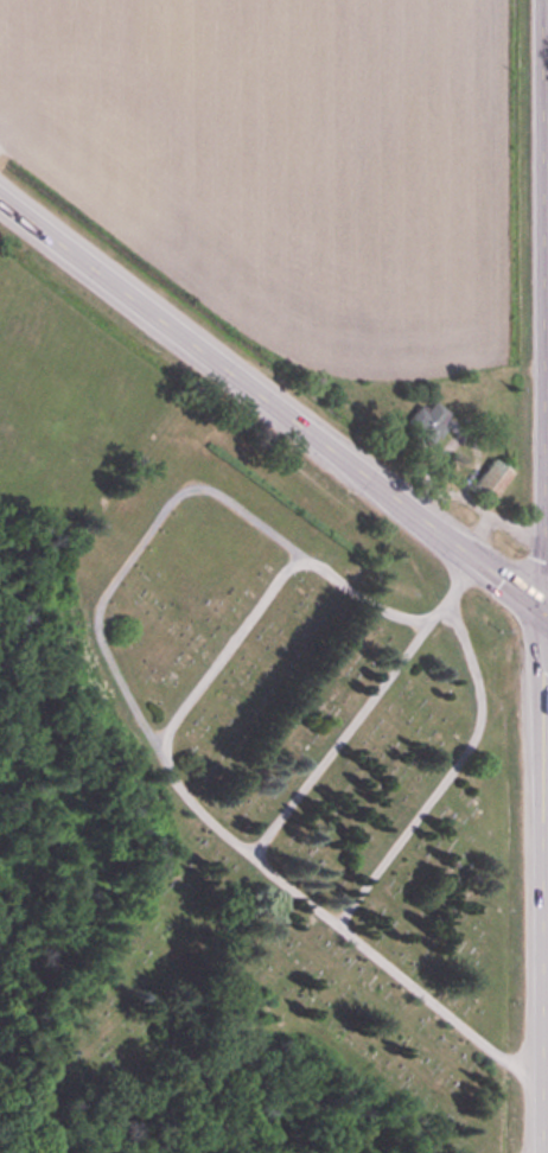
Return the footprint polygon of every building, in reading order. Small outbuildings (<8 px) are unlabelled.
[(430,449),(450,431),(439,420),(447,412),(435,399),(426,408),(422,404),(404,421),(430,449)] [(513,472),(495,457),(470,486),(488,502),(513,472)]
